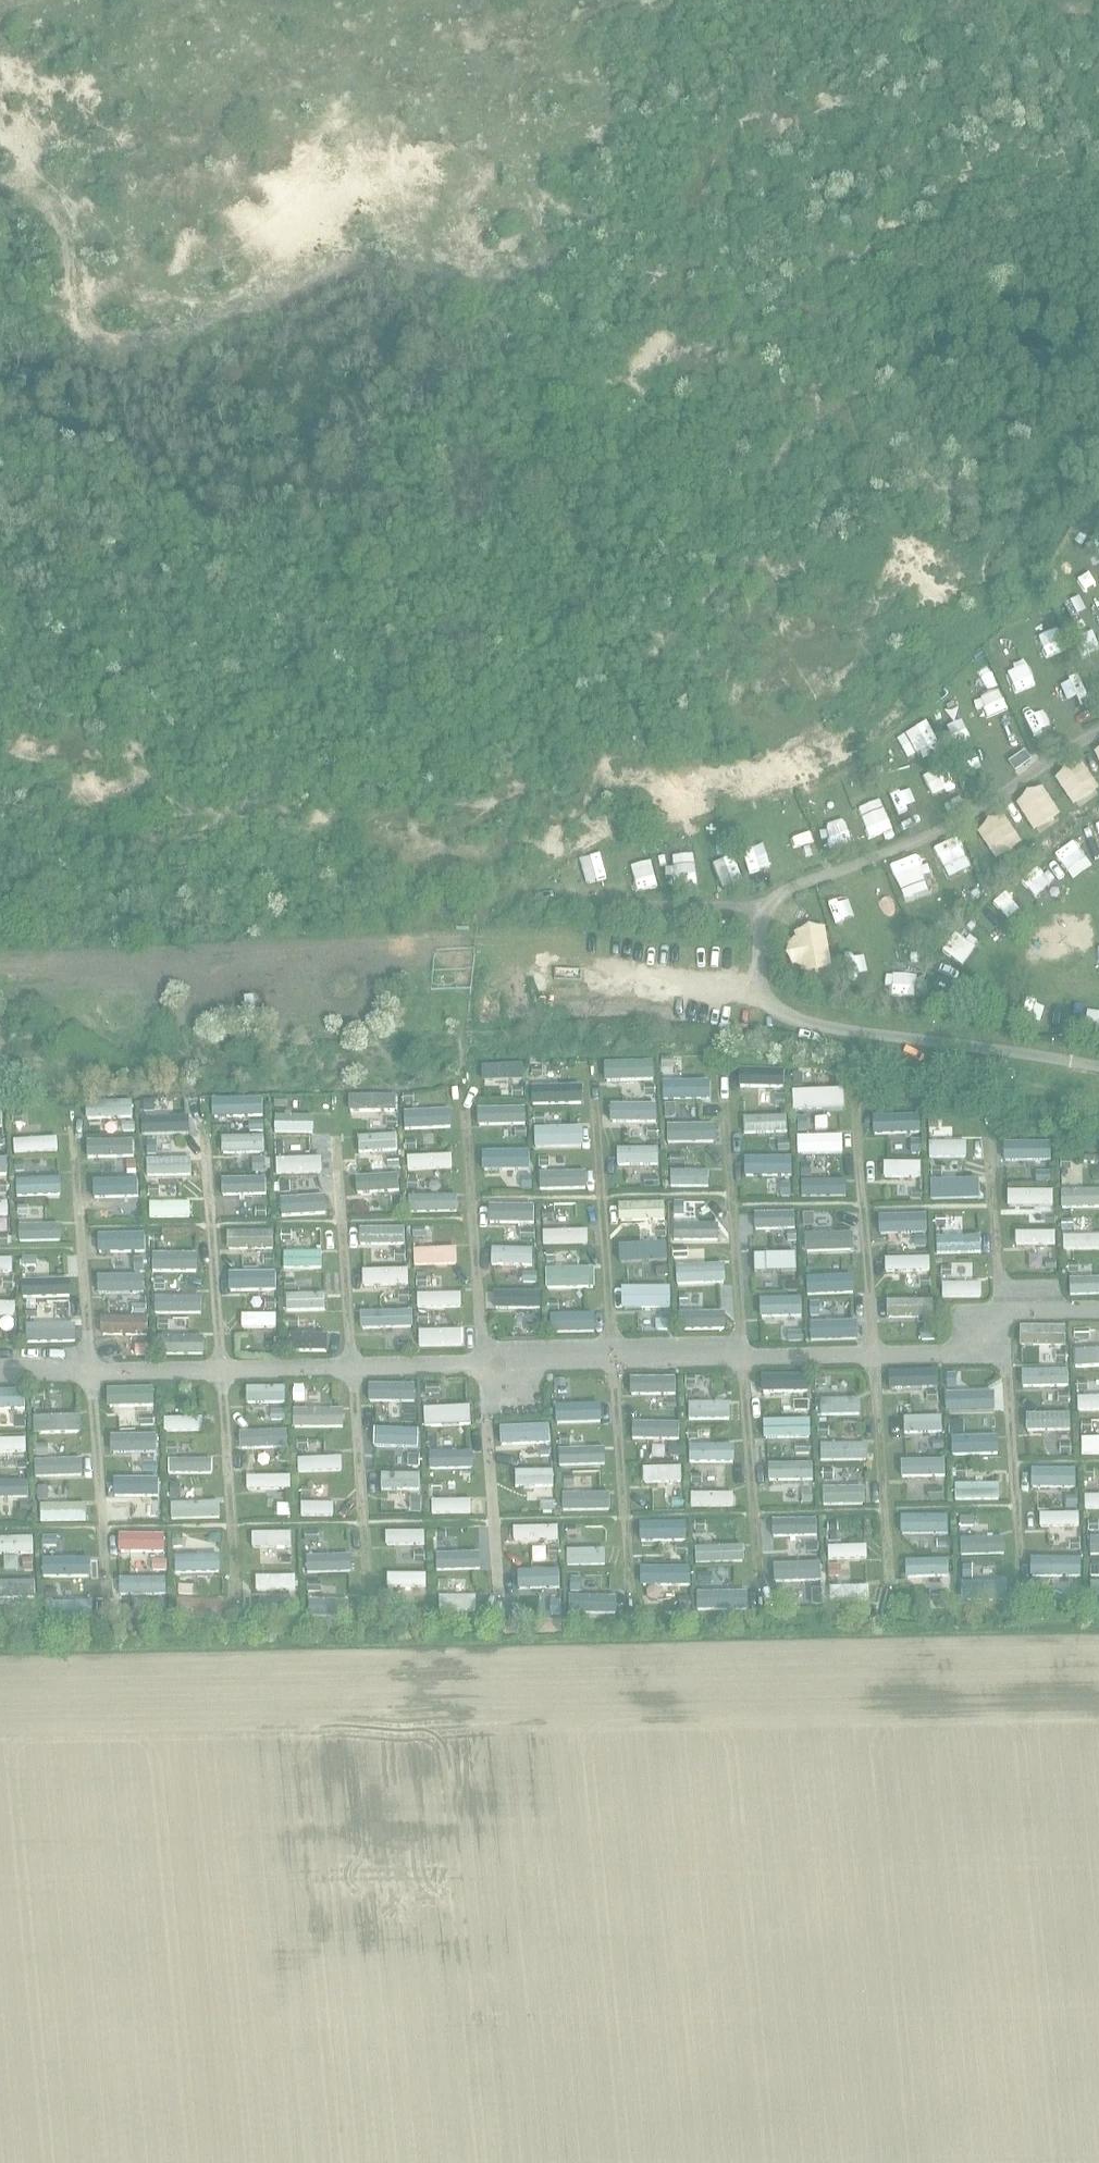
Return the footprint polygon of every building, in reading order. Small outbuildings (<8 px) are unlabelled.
[(654,1080),(653,1061),(604,1062),(605,1081),(654,1080)] [(482,1081),(523,1080),(523,1063),(482,1064),(482,1081)] [(744,1083),(784,1084),(784,1070),(744,1069),(744,1083)] [(663,1086),(663,1100),(701,1099),(702,1086),(663,1086)] [(571,1090),(532,1090),(532,1104),(571,1103),(571,1090)] [(349,1095),(349,1111),(396,1111),(396,1094),(349,1095)] [(794,1097),(794,1111),(833,1109),(833,1096),(794,1097)] [(262,1098),(226,1098),(226,1112),(262,1111),(262,1098)] [(86,1102),(86,1119),(132,1117),(132,1100),(86,1102)] [(656,1122),(656,1104),(610,1104),(610,1122),(656,1122)] [(486,1121),(525,1121),(525,1107),(485,1108),(486,1121)] [(404,1130),(451,1128),(450,1110),(403,1113),(404,1130)] [(744,1117),(744,1133),(787,1132),(787,1115),(744,1117)] [(885,1117),(885,1132),(920,1131),(920,1115),(885,1117)] [(275,1116),(275,1132),(313,1133),(314,1116),(275,1116)] [(145,1119),(145,1134),(182,1133),(182,1118),(145,1119)] [(534,1128),(534,1148),(583,1147),(583,1127),(534,1128)] [(667,1142),(711,1142),(711,1127),(668,1127),(667,1142)] [(359,1153),(397,1150),(396,1134),(358,1136),(359,1153)] [(222,1137),(222,1154),(263,1153),(263,1136),(222,1137)] [(14,1153),(58,1151),(57,1137),(13,1140),(14,1153)] [(133,1156),(133,1139),(87,1140),(87,1157),(133,1156)] [(798,1154),(841,1153),(840,1140),(798,1141),(798,1154)] [(966,1157),(966,1142),(929,1142),(929,1157),(966,1157)] [(1047,1158),(1047,1145),(1011,1146),(1011,1160),(1047,1158)] [(658,1165),(658,1148),(618,1148),(618,1165),(658,1165)] [(485,1165),(530,1164),(530,1151),(485,1152),(485,1165)] [(452,1154),(407,1156),(407,1169),(452,1167),(452,1154)] [(276,1158),(276,1174),(322,1173),(321,1157),(276,1158)] [(790,1174),(789,1157),(747,1157),(747,1174),(790,1174)] [(148,1175),(187,1175),(187,1162),(148,1162),(148,1175)] [(920,1177),(921,1162),(884,1162),(884,1177),(920,1177)] [(671,1170),(671,1186),(708,1186),(709,1170),(671,1170)] [(399,1188),(398,1173),(365,1176),(366,1191),(399,1188)] [(575,1173),(540,1173),(540,1188),(575,1188),(575,1173)] [(265,1178),(221,1180),(221,1195),(266,1193),(265,1178)] [(99,1180),(99,1197),(138,1196),(138,1180),(99,1180)] [(16,1183),(17,1197),(61,1195),(61,1182),(16,1183)] [(971,1198),(971,1182),(930,1183),(931,1199),(971,1198)] [(841,1183),(802,1183),(802,1197),(841,1197),(841,1183)] [(1008,1190),(1008,1205),(1052,1206),(1053,1190),(1008,1190)] [(1061,1208),(1098,1208),(1098,1190),(1062,1190),(1061,1208)] [(447,1198),(408,1198),(408,1212),(447,1212),(447,1198)] [(320,1213),(320,1200),(281,1200),(281,1214),(320,1213)] [(190,1217),(190,1202),(150,1202),(149,1217),(190,1217)] [(618,1204),(619,1221),(664,1219),(664,1202),(618,1204)] [(534,1222),(534,1206),(489,1205),(489,1221),(534,1222)] [(754,1226),(794,1226),(794,1212),(754,1212),(754,1226)] [(887,1229),(925,1228),(926,1215),(886,1216),(887,1229)] [(717,1240),(717,1227),(674,1227),(673,1240),(717,1240)] [(54,1241),(54,1228),(18,1228),(18,1241),(54,1241)] [(359,1229),(359,1242),(404,1242),(404,1229),(359,1229)] [(543,1244),(587,1243),(587,1230),(543,1230),(543,1244)] [(227,1249),(273,1249),(273,1231),(227,1231),(227,1249)] [(1016,1232),(1016,1244),(1055,1244),(1055,1231),(1016,1232)] [(853,1251),(853,1233),(805,1234),(806,1253),(853,1251)] [(139,1235),(103,1236),(103,1250),(139,1250),(139,1235)] [(1063,1235),(1063,1249),(1098,1248),(1098,1235),(1063,1235)] [(937,1237),(937,1254),(981,1252),(980,1236),(937,1237)] [(625,1255),(625,1260),(667,1259),(666,1243),(624,1244),(624,1255),(625,1255)] [(457,1264),(456,1247),(414,1249),(415,1265),(457,1264)] [(492,1248),(492,1265),(532,1266),(533,1249),(492,1248)] [(284,1268),(321,1268),(321,1252),(284,1252),(284,1268)] [(754,1254),(754,1272),(796,1272),(796,1253),(754,1254)] [(930,1270),(929,1257),(885,1257),(885,1271),(930,1270)] [(0,1258),(0,1271),(12,1271),(12,1258),(0,1258)] [(191,1271),(191,1258),(152,1258),(152,1271),(191,1271)] [(676,1266),(677,1285),(725,1283),(725,1264),(676,1266)] [(408,1285),(408,1268),(362,1270),(363,1285),(408,1285)] [(595,1288),(595,1269),(546,1269),(546,1289),(595,1288)] [(276,1286),(276,1272),(231,1273),(231,1287),(276,1286)] [(142,1289),(143,1276),(108,1276),(108,1289),(142,1289)] [(1098,1293),(1098,1278),(1069,1279),(1069,1294),(1098,1293)] [(22,1281),(22,1298),(71,1296),(70,1279),(22,1281)] [(808,1294),(848,1293),(848,1279),(808,1280),(808,1294)] [(942,1296),(981,1296),(981,1283),(942,1282),(942,1296)] [(634,1301),(668,1301),(668,1288),(634,1289),(634,1301)] [(541,1291),(494,1291),(494,1308),(541,1309),(541,1291)] [(324,1309),(324,1293),(286,1294),(287,1310),(324,1309)] [(461,1306),(461,1293),(417,1293),(417,1307),(461,1306)] [(764,1314),(801,1313),(801,1298),(764,1299),(764,1314)] [(155,1300),(155,1313),(200,1313),(199,1299),(155,1300)] [(933,1299),(887,1299),(887,1318),(932,1318),(933,1299)] [(0,1302),(0,1315),(15,1316),(15,1302),(0,1302)] [(411,1326),(411,1310),(365,1312),(366,1328),(411,1326)] [(241,1327),(276,1327),(276,1314),(242,1313),(241,1327)] [(551,1333),(592,1332),(592,1315),(551,1316),(551,1333)] [(716,1329),(717,1316),(680,1316),(680,1330),(716,1329)] [(148,1335),(148,1317),(101,1317),(101,1335),(148,1335)] [(812,1323),(813,1340),(850,1339),(850,1322),(812,1323)] [(73,1324),(27,1324),(27,1340),(73,1340),(73,1324)] [(1020,1326),(1020,1346),(1066,1346),(1066,1326),(1020,1326)] [(461,1329),(419,1330),(419,1346),(461,1345),(461,1329)] [(287,1352),(328,1351),(328,1335),(287,1335),(287,1352)] [(158,1337),(158,1355),(204,1355),(204,1337),(158,1337)] [(1073,1350),(1074,1367),(1098,1366),(1098,1349),(1073,1350)] [(1022,1370),(1022,1386),(1068,1386),(1068,1369),(1022,1370)] [(892,1372),(892,1386),(936,1384),(936,1370),(892,1372)] [(761,1375),(762,1393),(808,1392),(808,1375),(761,1375)] [(636,1378),(636,1392),(675,1391),(675,1378),(636,1378)] [(371,1401),(413,1401),(413,1386),(372,1385),(371,1401)] [(247,1403),(285,1403),(285,1387),(246,1386),(247,1403)] [(107,1389),(108,1407),(154,1406),(153,1387),(107,1389)] [(0,1390),(0,1408),(25,1408),(25,1390),(0,1390)] [(1078,1397),(1078,1410),(1098,1410),(1098,1396),(1078,1397)] [(859,1414),(859,1398),(821,1398),(821,1414),(859,1414)] [(948,1412),(987,1411),(986,1398),(947,1398),(948,1412)] [(689,1403),(689,1419),(730,1419),(730,1403),(689,1403)] [(556,1423),(602,1421),(601,1405),(556,1407),(556,1423)] [(470,1406),(424,1408),(425,1427),(471,1425),(470,1406)] [(296,1412),(296,1427),(333,1427),(333,1412),(296,1412)] [(1034,1415),(1033,1428),(1070,1428),(1070,1415),(1034,1415)] [(81,1416),(33,1416),(34,1433),(81,1432),(81,1416)] [(942,1416),(904,1417),(904,1433),(942,1432),(942,1416)] [(164,1417),(164,1431),(203,1430),(203,1417),(164,1417)] [(764,1438),(811,1437),(810,1419),(763,1420),(764,1438)] [(635,1423),(635,1436),(679,1437),(679,1423),(635,1423)] [(509,1428),(510,1441),(549,1440),(548,1427),(509,1428)] [(378,1429),(378,1443),(418,1444),(419,1430),(378,1429)] [(287,1431),(248,1432),(249,1445),(287,1444),(287,1431)] [(156,1435),(110,1435),(110,1449),(156,1448),(156,1435)] [(0,1438),(0,1452),(26,1451),(26,1438),(0,1438)] [(1081,1438),(1081,1454),(1098,1454),(1098,1438),(1081,1438)] [(997,1454),(996,1440),(952,1441),(952,1455),(997,1454)] [(821,1460),(867,1460),(867,1443),(820,1444),(821,1460)] [(734,1462),(734,1445),(690,1445),(690,1462),(734,1462)] [(600,1464),(600,1451),(561,1452),(560,1465),(600,1464)] [(469,1455),(429,1455),(429,1469),(469,1468),(469,1455)] [(297,1458),(298,1472),(342,1470),(342,1456),(297,1458)] [(76,1459),(37,1459),(38,1476),(75,1475),(76,1459)] [(168,1460),(168,1473),(208,1473),(208,1460),(168,1460)] [(902,1477),(945,1477),(945,1460),(901,1461),(902,1477)] [(773,1477),(812,1477),(812,1463),(773,1464),(773,1477)] [(681,1466),(643,1467),(642,1482),(680,1481),(681,1466)] [(1031,1469),(1031,1482),(1075,1483),(1075,1470),(1031,1469)] [(553,1486),(553,1470),(515,1470),(516,1487),(553,1486)] [(381,1472),(381,1490),(419,1489),(419,1473),(381,1472)] [(290,1475),(247,1475),(247,1489),(291,1489),(290,1475)] [(114,1478),(114,1492),(159,1492),(159,1478),(114,1478)] [(0,1481),(0,1494),(27,1494),(27,1481),(0,1481)] [(999,1483),(956,1483),(956,1500),(999,1500),(999,1483)] [(823,1487),(824,1505),(864,1505),(864,1487),(823,1487)] [(733,1506),(733,1493),(691,1492),(691,1505),(733,1506)] [(1098,1508),(1098,1495),(1085,1495),(1085,1508),(1098,1508)] [(602,1497),(563,1496),(563,1510),(602,1510),(602,1497)] [(432,1513),(471,1512),(471,1500),(432,1500),(432,1513)] [(301,1516),(333,1516),(334,1503),(301,1502),(301,1516)] [(40,1504),(40,1520),(86,1520),(86,1503),(40,1504)] [(171,1505),(172,1519),(211,1518),(210,1505),(171,1505)] [(1040,1513),(1040,1527),(1079,1526),(1079,1512),(1040,1513)] [(902,1515),(902,1529),(947,1528),(947,1515),(902,1515)] [(816,1519),(777,1520),(777,1533),(816,1532),(816,1519)] [(642,1538),(685,1537),(685,1522),(642,1523),(642,1538)] [(558,1526),(513,1527),(513,1540),(558,1539),(558,1526)] [(291,1547),(291,1531),(252,1532),(252,1547),(291,1547)] [(386,1531),(385,1544),(424,1544),(425,1531),(386,1531)] [(164,1552),(165,1534),(119,1534),(119,1552),(164,1552)] [(33,1536),(0,1537),(0,1553),(33,1553),(33,1536)] [(1089,1539),(1089,1554),(1098,1554),(1098,1539),(1089,1539)] [(1000,1554),(1000,1540),(960,1541),(961,1555),(1000,1554)] [(867,1545),(828,1546),(828,1559),(867,1558),(867,1545)] [(567,1565),(605,1565),(605,1548),(566,1549),(567,1565)] [(695,1549),(695,1563),(735,1562),(735,1548),(695,1549)] [(307,1556),(307,1573),(346,1571),(345,1555),(307,1556)] [(436,1570),(475,1569),(475,1556),(436,1556),(436,1570)] [(214,1572),(214,1559),(175,1558),(175,1572),(214,1572)] [(1081,1577),(1081,1558),(1030,1558),(1030,1577),(1081,1577)] [(906,1578),(947,1576),(947,1559),(906,1561),(906,1578)] [(45,1563),(45,1576),(84,1576),(84,1563),(45,1563)] [(821,1580),(820,1564),(775,1566),(776,1581),(821,1580)] [(690,1583),(690,1568),(645,1568),(645,1583),(690,1583)] [(521,1570),(522,1584),(558,1583),(558,1570),(521,1570)] [(426,1586),(426,1573),(387,1573),(387,1586),(426,1586)] [(295,1575),(256,1576),(256,1591),(296,1590),(295,1575)] [(120,1578),(120,1595),(165,1595),(166,1578),(120,1578)] [(34,1594),(34,1581),(0,1581),(0,1594),(34,1594)] [(1090,1581),(1090,1595),(1098,1595),(1098,1581),(1090,1581)] [(962,1583),(962,1598),(1002,1598),(1003,1583),(962,1583)] [(869,1585),(830,1586),(830,1600),(869,1598),(869,1585)] [(738,1606),(737,1589),(700,1590),(700,1606),(738,1606)] [(611,1609),(612,1596),(570,1595),(570,1608),(611,1609)] [(476,1596),(439,1596),(439,1610),(476,1610),(476,1596)] [(176,1617),(222,1619),(223,1601),(177,1600),(176,1617)] [(308,1600),(308,1613),(349,1614),(350,1601),(308,1600)] [(85,1618),(85,1605),(46,1605),(46,1618),(85,1618)]
